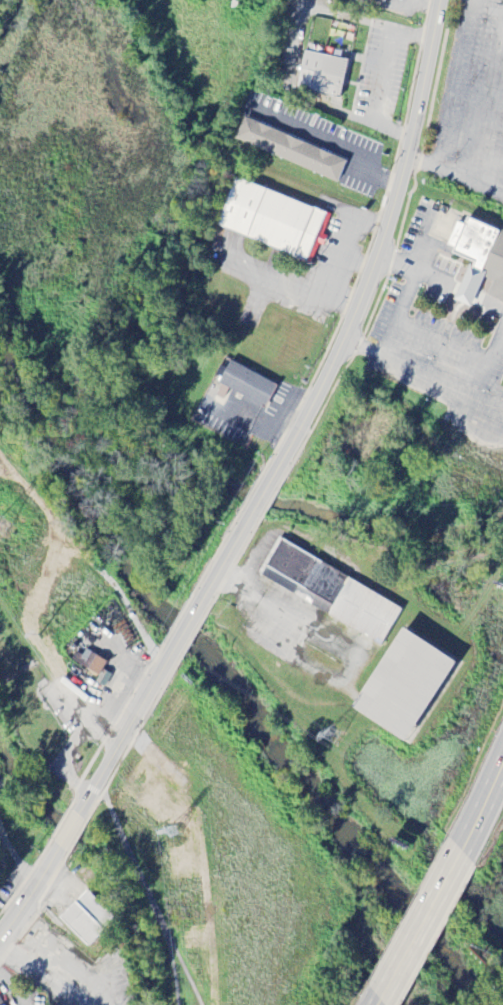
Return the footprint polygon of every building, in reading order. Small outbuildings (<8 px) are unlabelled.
[(347,62),(303,52),(295,91),(339,100),(347,62)] [(337,182),(345,161),(242,122),(233,143),(337,182)] [(215,230),(311,264),(317,246),(322,248),(325,237),(322,236),(330,216),(233,181),(215,230)] [(466,220),(463,226),(455,223),(444,252),(470,261),(454,303),(471,309),(482,279),(492,283),(486,299),(502,306),(502,234),(466,220)] [(275,383),(228,364),(215,397),(223,401),(227,392),(266,407),(275,383)] [(403,609),(278,540),(258,577),(292,596),(297,588),(313,597),(318,589),(329,595),(326,601),(333,605),(326,617),(381,647),(403,609)] [(351,711),(405,744),(454,663),(400,630),(351,711)] [(141,668),(124,658),(119,665),(111,660),(108,665),(82,649),(73,664),(98,679),(94,685),(114,697),(126,678),(132,682),(141,668)] [(87,947),(115,920),(86,891),(58,918),(87,947)]
